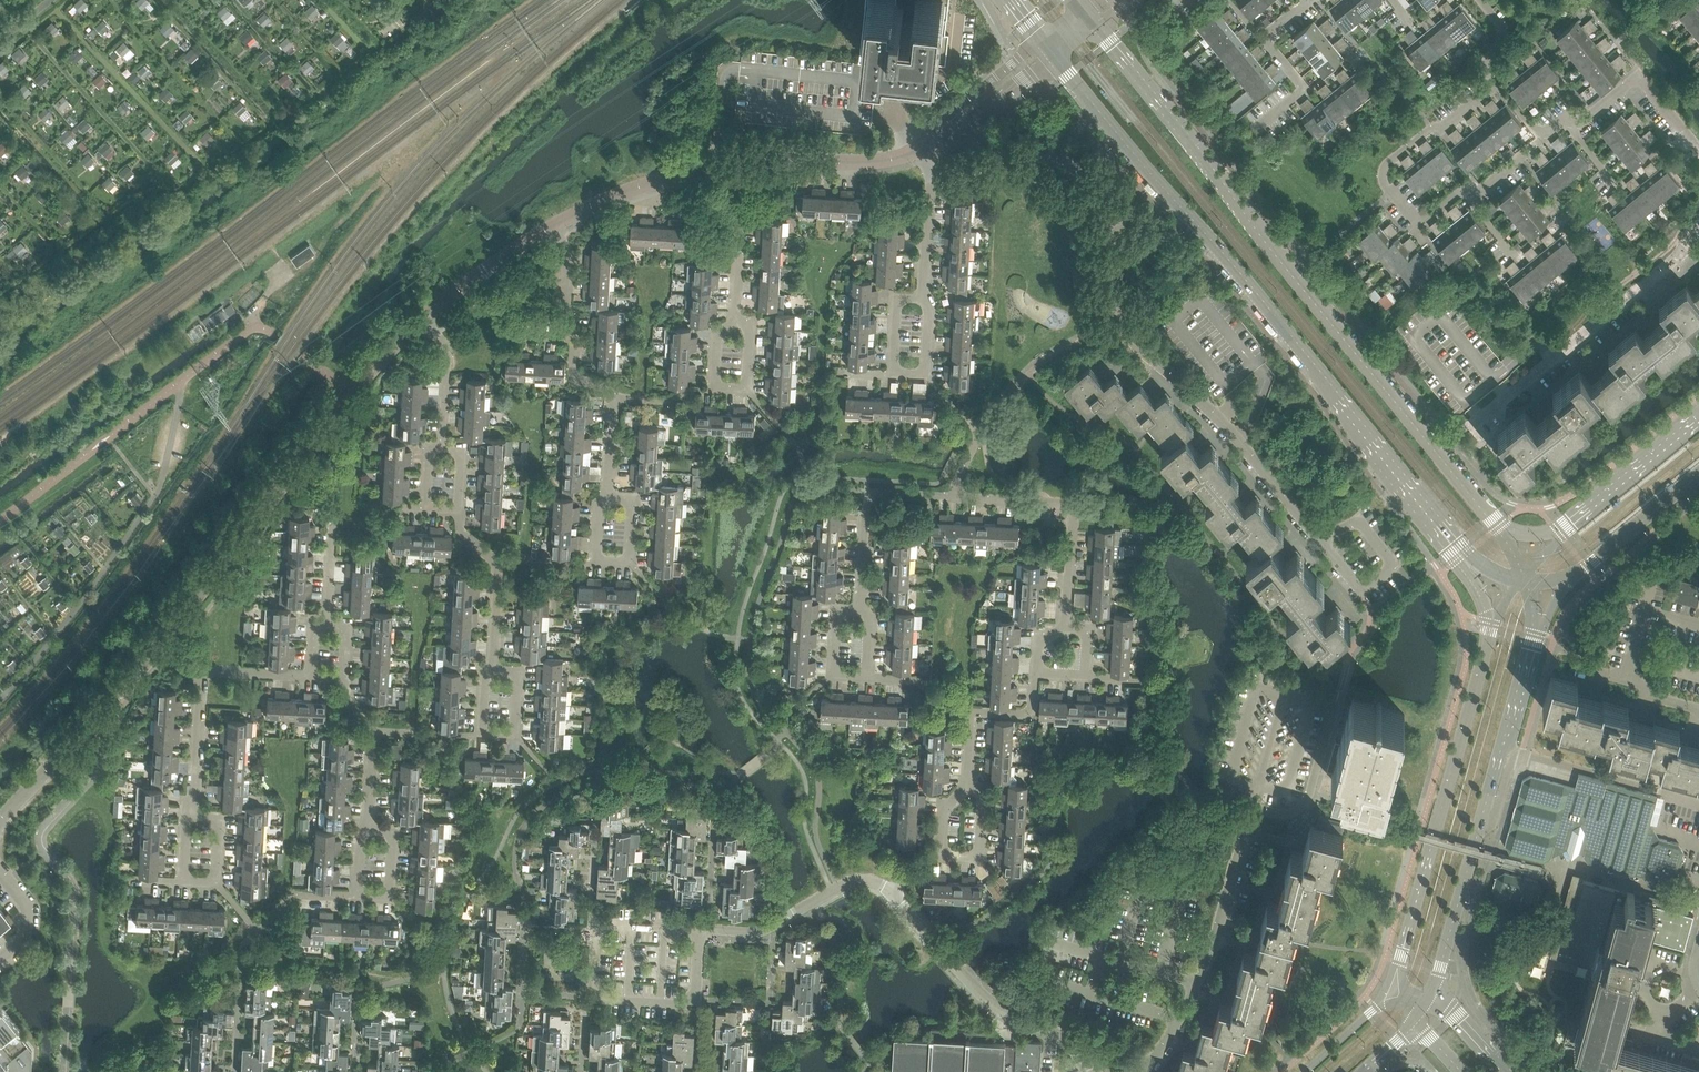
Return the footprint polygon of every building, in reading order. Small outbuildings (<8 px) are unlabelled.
[(135,3),(142,10),(150,3),(147,0),(138,0),(135,3)] [(897,0),(866,0),(866,5),(872,6),(871,15),(869,15),(864,56),(886,59),(887,51),(891,52),(891,49),(897,50),(905,51),(905,55),(927,58),(927,55),(936,56),(935,63),(946,64),(949,33),(940,32),(941,18),(947,19),(949,0),(918,0),(916,19),(902,17),(903,5),(896,4),(897,0)] [(1260,8),(1253,0),(1238,0),(1251,16),(1260,8)] [(1260,8),(1269,1),(1268,0),(1253,0),(1260,8)] [(1356,21),(1339,0),(1332,0),(1335,4),(1330,8),(1346,28),(1356,21)] [(1356,21),(1364,13),(1353,0),(1339,0),(1356,21)] [(1373,6),(1368,0),(1353,0),(1364,13),(1373,6)] [(1698,15),(1698,0),(1679,15),(1687,25),(1698,15)] [(1460,4),(1454,9),(1447,1),(1443,4),(1466,32),(1476,24),(1460,4)] [(80,3),(67,12),(74,21),(86,13),(80,3)] [(1457,39),(1466,32),(1443,4),(1439,7),(1446,15),(1441,19),(1457,39)] [(311,5),(303,12),(310,20),(318,12),(311,5)] [(225,6),(217,13),(227,25),(235,17),(225,6)] [(1205,36),(1233,14),(1230,10),(1221,16),(1217,11),(1198,27),(1205,36)] [(264,13),(256,20),(262,27),(271,20),(264,13)] [(1228,24),(1236,18),(1233,14),(1205,36),(1212,45),(1232,29),(1228,24)] [(397,15),(391,21),(398,27),(403,22),(397,15)] [(1441,19),(1436,23),(1429,15),(1425,18),(1448,46),(1457,39),(1441,19)] [(1687,25),(1694,34),(1698,30),(1698,15),(1687,25)] [(1439,53),(1448,46),(1425,18),(1421,22),(1428,30),(1423,34),(1439,53)] [(1302,47),(1331,23),(1328,19),(1319,27),(1314,21),(1294,38),(1302,47)] [(1565,47),(1594,23),(1591,19),(1581,27),(1577,22),(1563,33),(1559,36),(1557,37),(1565,47)] [(102,20),(94,28),(101,35),(109,28),(102,20)] [(167,22),(159,29),(166,37),(174,30),(167,22)] [(52,23),(46,28),(53,35),(59,30),(52,23)] [(1325,35),(1335,27),(1331,23),(1302,47),(1309,56),(1329,40),(1325,35)] [(1368,27),(1372,32),(1376,29),(1372,23),(1368,27)] [(1588,35),(1597,27),(1594,23),(1565,47),(1572,56),(1592,40),(1588,35)] [(331,25),(327,29),(331,34),(336,29),(331,25)] [(1220,54),(1247,32),(1244,28),(1236,34),(1232,29),(1212,45),(1220,54)] [(93,29),(88,34),(92,38),(97,33),(93,29)] [(247,30),(239,37),(246,45),(254,37),(247,30)] [(1423,34),(1418,38),(1412,30),(1408,33),(1430,61),(1439,53),(1423,34)] [(1480,34),(1484,39),(1488,35),(1485,31),(1480,34)] [(1243,42),(1251,36),(1247,32),(1220,54),(1227,63),(1247,47),(1243,42)] [(335,33),(323,42),(330,52),(342,43),(335,33)] [(1421,69),(1430,61),(1408,33),(1403,37),(1410,45),(1405,49),(1421,69)] [(56,36),(43,45),(50,55),(62,46),(56,36)] [(286,37),(278,45),(284,52),(293,44),(286,37)] [(1316,64),(1346,41),(1343,37),(1333,45),(1329,40),(1309,56),(1316,64)] [(1579,65),(1609,41),(1605,37),(1596,45),(1592,40),(1572,56),(1579,65)] [(1340,53),(1349,45),(1346,41),(1316,64),(1324,74),(1344,58),(1340,53)] [(1611,45),(1611,44),(1609,41),(1579,65),(1587,74),(1607,58),(1602,52),(1611,45)] [(19,46),(11,53),(17,61),(26,53),(19,46)] [(1234,72),(1262,49),(1259,46),(1251,52),(1247,47),(1227,63),(1234,72)] [(194,47),(184,56),(191,64),(201,54),(194,47)] [(76,49),(68,56),(75,63),(83,56),(76,49)] [(1257,60),(1265,53),(1262,49),(1234,72),(1242,81),(1261,65),(1257,60)] [(265,50),(257,58),(264,65),(272,58),(265,50)] [(749,50),(740,60),(719,58),(713,116),(729,117),(733,79),(738,79),(734,120),(870,135),(872,124),(877,68),(853,66),(853,62),(749,50)] [(114,51),(110,55),(114,60),(119,56),(114,51)] [(1543,56),(1538,60),(1531,52),(1527,56),(1550,84),(1559,76),(1543,56)] [(1594,83),(1623,59),(1620,55),(1610,62),(1607,58),(1587,74),(1594,83)] [(1541,91),(1550,84),(1527,56),(1523,59),(1530,67),(1525,71),(1541,91)] [(0,62),(0,72),(2,74),(10,67),(3,59),(0,62)] [(1617,71),(1626,63),(1623,59),(1594,83),(1602,92),(1621,76),(1617,71)] [(1194,60),(1188,65),(1195,73),(1200,68),(1194,60)] [(307,62),(300,68),(305,74),(312,68),(307,62)] [(1249,90),(1277,67),(1273,63),(1265,70),(1261,65),(1242,81),(1249,90)] [(145,65),(137,72),(144,79),(152,72),(145,65)] [(1272,78),(1280,71),(1277,67),(1249,90),(1256,99),(1271,88),(1273,90),(1278,86),(1276,83),(1272,78)] [(1525,71),(1520,75),(1513,67),(1509,70),(1532,98),(1541,91),(1525,71)] [(127,68),(122,72),(126,77),(131,73),(127,68)] [(1356,73),(1351,77),(1344,69),(1340,73),(1363,100),(1372,92),(1356,73)] [(1523,105),(1532,98),(1509,70),(1505,74),(1512,81),(1507,86),(1523,105)] [(41,71),(33,78),(40,85),(48,78),(41,71)] [(134,72),(128,78),(134,84),(140,78),(134,72)] [(285,72),(277,79),(284,86),(292,79),(285,72)] [(1353,108),(1363,100),(1340,73),(1336,76),(1343,84),(1337,88),(1353,108)] [(100,74),(92,82),(99,89),(106,81),(100,74)] [(210,75),(198,84),(205,93),(217,84),(210,75)] [(1436,75),(1431,79),(1435,84),(1440,80),(1436,75)] [(1337,88),(1333,92),(1326,84),(1322,87),(1345,115),(1353,108),(1337,88)] [(25,86),(13,95),(20,104),(32,96),(25,86)] [(1336,122),(1345,115),(1322,87),(1318,91),(1324,99),(1320,102),(1336,122)] [(166,88),(158,95),(165,102),(173,95),(166,88)] [(63,94),(55,102),(61,108),(69,101),(63,94)] [(1320,102),(1315,107),(1308,99),(1304,102),(1327,130),(1336,122),(1320,102)] [(1505,104),(1500,109),(1492,99),(1488,103),(1512,132),(1522,124),(1517,119),(1505,104)] [(125,100),(116,108),(123,115),(131,107),(125,100)] [(1317,137),(1327,130),(1304,102),(1300,106),(1306,114),(1301,118),(1317,137)] [(1503,139),(1512,132),(1488,103),(1484,106),(1492,115),(1487,119),(1503,139)] [(234,104),(222,112),(229,122),(241,113),(234,104)] [(45,106),(39,112),(46,119),(52,113),(45,106)] [(187,108),(179,116),(185,122),(193,115),(187,108)] [(1609,140),(1639,116),(1635,112),(1626,120),(1622,114),(1602,130),(1609,140)] [(1487,119),(1482,124),(1474,114),(1471,117),(1494,146),(1503,139),(1487,119)] [(70,116),(67,119),(72,124),(75,121),(70,116)] [(1633,127),(1642,120),(1639,116),(1609,140),(1617,148),(1636,132),(1633,127)] [(84,117),(76,125),(83,132),(91,125),(84,117)] [(1486,153),(1494,146),(1471,117),(1466,121),(1474,130),(1470,134),(1486,153)] [(148,124),(140,131),(147,139),(155,131),(148,124)] [(1470,134),(1464,138),(1456,129),(1453,132),(1477,161),(1486,153),(1470,134)] [(207,130),(200,137),(206,145),(214,137),(207,130)] [(1624,157),(1653,133),(1650,130),(1641,137),(1636,132),(1617,148),(1624,157)] [(65,132),(53,141),(60,151),(72,142),(65,132)] [(1467,168),(1477,161),(1453,132),(1449,135),(1456,145),(1452,149),(1467,168)] [(1647,146),(1657,138),(1653,133),(1624,157),(1632,167),(1651,151),(1647,146)] [(1572,141),(1567,146),(1560,136),(1556,139),(1579,169),(1589,161),(1590,163),(1592,162),(1589,158),(1587,159),(1572,141)] [(1571,176),(1579,169),(1556,139),(1551,143),(1559,152),(1554,156),(1571,176)] [(81,140),(77,144),(83,150),(87,146),(81,140)] [(1439,144),(1434,148),(1427,140),(1423,143),(1446,171),(1455,163),(1439,144)] [(0,143),(0,155),(0,156),(8,149),(2,141),(0,143)] [(1437,178),(1446,171),(1423,143),(1419,147),(1425,155),(1421,158),(1437,178)] [(103,145),(92,156),(99,165),(111,154),(103,145)] [(171,148),(158,157),(165,167),(177,158),(171,148)] [(1554,156),(1549,160),(1542,151),(1538,154),(1562,183),(1571,176),(1554,156)] [(88,152),(80,159),(87,167),(94,159),(88,152)] [(1552,191),(1562,183),(1538,154),(1533,158),(1541,167),(1536,171),(1552,191)] [(1421,158),(1416,162),(1409,155),(1405,158),(1428,185),(1437,178),(1421,158)] [(1419,193),(1428,185),(1405,158),(1401,161),(1407,169),(1402,173),(1419,193)] [(31,159),(25,165),(29,170),(36,165),(31,159)] [(1108,164),(1107,165),(1105,162),(1098,168),(1109,181),(1117,175),(1108,164)] [(1664,166),(1658,170),(1652,162),(1648,165),(1670,193),(1679,185),(1664,166)] [(22,164),(14,171),(21,179),(29,172),(22,164)] [(127,164),(119,172),(126,179),(134,172),(127,164)] [(1661,200),(1670,193),(1648,165),(1644,168),(1651,176),(1645,181),(1661,200)] [(109,175),(101,183),(108,190),(116,183),(109,175)] [(1645,181),(1641,184),(1634,176),(1630,180),(1652,208),(1661,200),(1645,181)] [(1643,215),(1652,208),(1630,180),(1626,183),(1633,191),(1627,195),(1643,215)] [(1508,210),(1537,186),(1534,182),(1524,190),(1520,184),(1500,200),(1508,210)] [(1531,198),(1540,190),(1537,186),(1508,210),(1515,219),(1535,203),(1531,198)] [(818,214),(819,189),(812,189),(812,195),(804,195),(803,213),(818,214)] [(825,196),(826,189),(819,189),(818,214),(832,215),(833,197),(825,196)] [(846,216),(848,191),(841,190),(841,197),(833,197),(832,215),(846,216)] [(854,198),(855,191),(848,191),(846,216),(861,217),(862,198),(854,198)] [(1627,195),(1623,199),(1616,191),(1612,195),(1634,222),(1643,215),(1627,195)] [(1625,230),(1634,222),(1612,195),(1608,198),(1614,206),(1609,210),(1625,230)] [(971,216),(972,201),(954,200),(954,208),(947,208),(947,215),(971,216)] [(1522,228),(1551,204),(1548,200),(1539,208),(1535,203),(1515,219),(1522,228)] [(1545,216),(1555,208),(1551,204),(1522,228),(1530,237),(1550,221),(1545,216)] [(1469,210),(1464,214),(1456,205),(1453,208),(1476,237),(1485,230),(1469,210)] [(1468,245),(1476,237),(1453,208),(1448,211),(1456,221),(1451,225),(1468,245)] [(63,210),(55,217),(62,224),(70,217),(63,210)] [(971,230),(971,216),(947,215),(947,221),(952,222),(952,229),(971,230)] [(646,243),(648,218),(641,218),(640,224),(632,224),(631,242),(646,243)] [(654,225),(654,218),(648,218),(646,243),(660,244),(662,225),(654,225)] [(675,244),(676,220),(669,219),(669,226),(662,225),(660,244),(675,244)] [(682,227),(683,220),(676,220),(675,244),(689,245),(690,227),(682,227)] [(782,236),(783,221),(765,220),(764,228),(757,228),(757,235),(782,236)] [(1451,225),(1446,229),(1438,220),(1434,223),(1458,252),(1468,245),(1451,225)] [(1434,223),(1430,226),(1438,236),(1433,240),(1449,260),(1458,252),(1434,223)] [(898,233),(898,225),(880,224),(879,239),(904,240),(905,233),(898,233)] [(1366,250),(1394,228),(1391,224),(1383,230),(1380,227),(1378,225),(1358,241),(1360,242),(1366,250)] [(1389,238),(1397,232),(1394,228),(1366,250),(1374,259),(1379,255),(1393,243),(1389,238)] [(976,231),(971,230),(952,229),(951,237),(946,237),(945,243),(970,245),(976,245),(976,231)] [(1562,236),(1556,240),(1550,232),(1546,235),(1568,263),(1578,255),(1562,236)] [(781,251),(782,236),(757,235),(757,241),(763,242),(763,249),(781,251)] [(1560,270),(1568,263),(1546,235),(1542,238),(1548,246),(1544,250),(1560,270)] [(1386,264),(1414,241),(1411,238),(1402,244),(1398,239),(1393,243),(1379,255),(1386,264)] [(904,247),(904,240),(879,239),(879,253),(897,254),(897,246),(904,247)] [(20,241),(12,249),(19,256),(27,249),(20,241)] [(1409,252),(1417,245),(1414,241),(1386,264),(1393,273),(1398,269),(1413,257),(1409,252)] [(1513,246),(1517,250),(1521,247),(1518,242),(1513,246)] [(969,259),(970,245),(945,243),(945,250),(951,251),(951,258),(969,259)] [(308,244),(290,257),(297,266),(315,253),(311,248),(308,244)] [(611,262),(612,247),(593,246),(593,254),(586,254),(586,261),(611,262)] [(1544,250),(1539,254),(1532,246),(1528,250),(1550,277),(1560,270),(1544,250)] [(11,249),(6,255),(10,259),(15,254),(11,249)] [(780,265),(781,251),(763,249),(762,257),(756,257),(755,263),(780,265)] [(1542,285),(1550,277),(1528,250),(1524,253),(1530,261),(1525,265),(1542,285)] [(1406,278),(1434,255),(1430,251),(1422,258),(1418,252),(1413,257),(1398,269),(1406,278)] [(896,262),(897,254),(879,253),(878,267),(903,269),(903,262),(896,262)] [(1429,266),(1437,259),(1434,255),(1406,278),(1413,287),(1433,271),(1429,266)] [(968,274),(969,259),(951,258),(950,266),(944,266),(944,272),(968,274)] [(1350,263),(1345,258),(1342,260),(1346,266),(1350,263)] [(611,262),(586,261),(586,267),(592,267),(592,275),(610,276),(611,262)] [(1525,265),(1521,269),(1514,261),(1510,264),(1533,292),(1542,285),(1525,265)] [(780,279),(780,265),(755,263),(755,270),(762,271),(761,278),(780,279)] [(1523,299),(1533,292),(1510,264),(1506,268),(1512,276),(1507,280),(1523,299)] [(712,274),(713,266),(694,265),(693,280),(718,281),(719,275),(712,274)] [(902,276),(903,269),(878,267),(877,282),(895,283),(896,276),(902,276)] [(966,300),(968,274),(944,272),(943,279),(950,280),(949,288),(954,288),(957,288),(956,300),(966,300)] [(609,291),(610,276),(592,275),(591,283),(585,282),(584,289),(586,289),(609,291)] [(779,294),(780,279),(761,278),(761,286),(754,285),(754,292),(779,294)] [(718,288),(718,281),(693,280),(693,294),(709,295),(711,295),(711,288),(718,288)] [(872,289),(872,281),(854,280),(853,295),(863,295),(878,296),(879,289),(872,289)] [(240,283),(216,299),(219,303),(201,317),(208,328),(227,315),(250,299),(240,283)] [(1655,332),(1672,352),(1694,335),(1695,336),(1696,335),(1686,323),(1698,312),(1698,293),(1696,295),(1695,294),(1693,295),(1686,286),(1685,287),(1687,288),(1661,309),(1660,308),(1659,308),(1670,322),(1666,325),(1664,323),(1663,324),(1664,325),(1655,332)] [(609,291),(586,289),(584,289),(584,296),(591,296),(590,304),(609,305),(609,291)] [(1368,294),(1373,300),(1375,302),(1381,297),(1375,289),(1368,294)] [(785,294),(779,294),(754,292),(753,299),(760,299),(759,307),(784,309),(785,294)] [(711,295),(709,295),(693,294),(692,309),(717,310),(717,303),(711,303),(711,295)] [(1387,294),(1379,300),(1386,308),(1393,302),(1387,294)] [(878,296),(863,295),(853,295),(852,309),(871,310),(871,303),(878,303),(878,296)] [(980,301),(966,300),(956,300),(955,307),(949,307),(948,314),(979,315),(980,301)] [(1526,306),(1523,308),(1528,314),(1531,312),(1526,306)] [(625,311),(600,309),(600,318),(593,317),(593,324),(618,326),(618,325),(624,325),(625,311)] [(716,317),(717,310),(692,309),(691,323),(698,324),(703,324),(709,324),(710,316),(716,317)] [(870,318),(871,310),(852,309),(851,323),(876,325),(877,318),(870,318)] [(795,314),(777,313),(777,321),(770,321),(770,328),(795,329),(795,314)] [(979,315),(948,314),(948,321),(955,321),(954,328),(972,329),(979,330),(979,315)] [(205,331),(199,323),(188,332),(194,340),(205,331)] [(876,332),(876,325),(851,323),(850,338),(869,339),(869,331),(876,332)] [(617,340),(618,326),(593,324),(592,330),(599,331),(599,339),(617,340)] [(691,328),(688,328),(673,327),(672,342),(697,343),(698,337),(691,336),(691,328)] [(800,330),(795,329),(770,328),(769,334),(776,335),(775,343),(794,344),(794,343),(800,343),(800,330)] [(972,344),(972,329),(954,328),(954,336),(947,336),(946,343),(972,344)] [(1613,369),(1605,376),(1621,397),(1643,379),(1644,381),(1645,380),(1635,367),(1653,353),(1661,363),(1662,362),(1661,361),(1672,352),(1655,332),(1644,341),(1635,331),(1634,331),(1635,333),(1610,353),(1609,352),(1608,353),(1619,367),(1616,370),(1613,368),(1612,369),(1613,369)] [(1502,351),(1511,344),(1502,333),(1493,340),(1502,351)] [(869,347),(869,339),(850,338),(850,352),(875,354),(875,347),(869,347)] [(616,354),(617,340),(599,339),(598,346),(591,346),(591,353),(616,354)] [(697,343),(672,342),(666,342),(665,355),(671,355),(671,356),(690,357),(690,350),(697,350),(697,343)] [(793,358),(794,344),(775,343),(775,350),(768,350),(768,357),(793,358)] [(971,358),(972,344),(946,343),(946,349),(953,350),(952,357),(971,358)] [(521,378),(523,353),(516,352),(515,359),(507,359),(506,377),(521,378)] [(875,361),(875,354),(850,352),(849,367),(867,368),(868,360),(875,361)] [(529,360),(529,353),(523,353),(521,378),(536,379),(537,360),(529,360)] [(622,355),(616,354),(591,353),(591,360),(597,360),(597,368),(614,369),(613,371),(621,372),(622,355)] [(550,379),(551,355),(545,354),(544,361),(537,360),(536,379),(550,379)] [(558,362),(558,355),(551,355),(550,379),(565,380),(566,362),(558,362)] [(689,365),(690,357),(671,356),(670,371),(695,372),(696,365),(689,365)] [(792,373),(793,358),(768,357),(768,363),(774,364),(774,371),(792,373)] [(970,373),(971,358),(952,357),(952,365),(945,365),(945,371),(970,373)] [(1089,368),(1090,367),(1090,366),(1066,385),(1066,386),(1069,384),(1075,392),(1074,393),(1076,394),(1083,402),(1082,403),(1088,410),(1087,411),(1088,413),(1101,403),(1102,403),(1103,402),(1107,404),(1105,406),(1105,407),(1106,406),(1107,407),(1109,409),(1108,410),(1109,411),(1119,403),(1118,403),(1129,394),(1124,388),(1121,385),(1120,386),(1117,383),(1114,379),(1117,377),(1116,376),(1103,386),(1098,379),(1100,377),(1098,375),(1095,376),(1089,368)] [(695,379),(695,372),(670,371),(670,385),(688,386),(689,379),(695,379)] [(791,387),(792,373),(774,371),(773,379),(766,379),(766,385),(791,387)] [(969,387),(970,373),(945,371),(945,378),(951,378),(951,386),(969,387)] [(1559,410),(1549,418),(1566,438),(1587,420),(1589,422),(1590,421),(1579,409),(1597,394),(1599,396),(1601,395),(1611,408),(1611,407),(1610,406),(1621,397),(1605,376),(1594,385),(1592,384),(1591,384),(1581,371),(1579,372),(1580,373),(1555,394),(1554,392),(1553,393),(1565,407),(1561,410),(1559,408),(1558,409),(1559,410)] [(421,388),(422,380),(403,379),(403,394),(427,396),(428,389),(421,388)] [(486,396),(487,381),(468,380),(468,388),(461,388),(461,394),(486,396)] [(790,401),(791,387),(766,385),(766,392),(773,393),(772,400),(790,401)] [(1140,387),(1142,386),(1141,385),(1129,394),(1118,403),(1119,403),(1140,429),(1138,430),(1139,431),(1153,419),(1154,421),(1156,423),(1154,426),(1154,427),(1155,426),(1159,430),(1160,429),(1165,435),(1164,436),(1171,445),(1170,446),(1170,447),(1171,448),(1187,435),(1195,428),(1194,427),(1192,428),(1181,414),(1182,413),(1181,411),(1179,412),(1171,403),(1170,404),(1167,400),(1164,397),(1167,395),(1166,394),(1154,404),(1140,387)] [(861,415),(862,390),(855,390),(855,397),(847,396),(846,415),(861,415)] [(868,397),(869,391),(862,390),(861,415),(875,416),(876,398),(868,397)] [(889,417),(891,392),(884,391),(884,398),(876,398),(875,416),(889,417)] [(898,392),(891,392),(889,417),(904,418),(905,399),(898,399),(898,392)] [(918,418),(920,393),(913,393),(913,400),(905,399),(904,418),(918,418)] [(926,400),(926,394),(920,393),(918,418),(933,419),(934,401),(926,400)] [(427,402),(427,396),(403,394),(402,408),(420,410),(420,402),(427,402)] [(485,410),(486,396),(461,394),(460,401),(467,401),(467,409),(485,410)] [(571,399),(568,399),(562,398),(561,413),(568,413),(568,414),(586,415),(593,415),(593,408),(586,408),(587,400),(580,399),(571,399)] [(711,431),(712,406),(705,406),(705,412),(697,412),(696,431),(711,431)] [(718,413),(719,406),(712,406),(711,431),(725,432),(726,413),(718,413)] [(740,436),(740,433),(741,408),(734,407),(734,414),(726,413),(725,432),(725,437),(738,438),(738,436),(740,436)] [(420,417),(420,410),(402,408),(401,423),(426,424),(426,417),(420,417)] [(747,415),(748,408),(741,408),(740,433),(754,434),(755,415),(747,415)] [(484,424),(485,410),(467,409),(466,417),(460,416),(459,423),(484,424)] [(669,410),(669,418),(680,418),(680,411),(669,410)] [(1555,447),(1566,438),(1549,418),(1538,427),(1525,411),(1524,412),(1525,414),(1500,434),(1499,433),(1498,434),(1509,447),(1505,450),(1503,448),(1502,449),(1503,450),(1500,453),(1498,451),(1497,452),(1517,475),(1516,473),(1532,460),(1533,462),(1535,461),(1524,449),(1543,434),(1555,449),(1556,448),(1555,447)] [(593,415),(586,415),(568,414),(567,428),(585,429),(586,421),(592,422),(593,415)] [(765,429),(759,435),(765,441),(775,431),(765,419),(760,423),(765,429)] [(426,424),(401,423),(394,422),(393,442),(399,443),(399,437),(418,439),(419,431),(425,431),(426,424)] [(483,439),(484,424),(459,423),(459,430),(466,430),(465,438),(483,439)] [(665,429),(659,428),(641,427),(640,435),(633,435),(633,442),(658,443),(665,444),(665,429)] [(585,437),(585,429),(567,428),(566,443),(586,444),(591,444),(592,437),(585,437)] [(1185,438),(1188,436),(1187,435),(1171,448),(1170,447),(1161,454),(1163,456),(1164,455),(1184,480),(1183,481),(1184,482),(1198,471),(1199,473),(1201,475),(1199,477),(1199,478),(1200,477),(1216,497),(1217,498),(1229,488),(1240,479),(1239,478),(1237,480),(1218,456),(1217,457),(1214,453),(1212,450),(1214,448),(1212,445),(1199,455),(1185,438)] [(506,454),(507,440),(488,439),(488,447),(481,446),(481,453),(506,454)] [(525,455),(528,442),(527,441),(520,441),(519,455),(525,455)] [(399,443),(393,442),(386,442),(386,456),(411,458),(411,451),(404,451),(405,443),(399,443)] [(657,458),(658,443),(633,442),(632,448),(639,449),(639,457),(657,458)] [(591,444),(586,444),(566,443),(565,457),(584,458),(584,450),(591,451),(591,444)] [(505,469),(506,454),(481,453),(481,460),(487,460),(487,468),(505,469)] [(410,465),(411,458),(386,456),(385,471),(403,472),(403,464),(410,465)] [(583,465),(584,458),(565,457),(564,471),(586,473),(590,473),(590,466),(583,465)] [(664,458),(657,458),(639,457),(638,464),(632,464),(631,471),(656,472),(663,473),(664,458)] [(504,483),(505,469),(487,468),(486,476),(479,475),(479,482),(504,483)] [(403,479),(403,472),(385,471),(384,485),(409,487),(409,480),(403,479)] [(590,473),(586,473),(564,471),(563,498),(574,499),(575,487),(582,487),(582,479),(589,480),(590,473)] [(663,473),(656,472),(631,471),(631,477),(637,477),(637,486),(638,486),(644,486),(660,487),(660,486),(662,486),(663,473)] [(503,498),(504,483),(479,482),(479,489),(485,489),(485,497),(503,498)] [(408,493),(409,487),(384,485),(383,500),(401,501),(402,493),(408,493)] [(678,487),(662,486),(660,486),(660,487),(660,494),(653,494),(652,501),(678,502),(678,487)] [(1244,506),(1240,501),(1229,488),(1217,498),(1216,497),(1206,505),(1207,507),(1208,506),(1229,531),(1227,532),(1229,533),(1242,522),(1244,523),(1246,525),(1243,527),(1244,528),(1245,528),(1261,547),(1259,548),(1261,550),(1272,541),(1284,530),(1282,531),(1261,505),(1260,506),(1257,503),(1254,499),(1257,497),(1256,496),(1244,506)] [(142,500),(136,493),(130,498),(136,505),(142,500)] [(502,512),(503,498),(485,497),(484,504),(478,504),(477,511),(502,512)] [(574,499),(563,498),(555,498),(554,512),(580,513),(580,507),(573,506),(574,499)] [(684,502),(678,502),(652,501),(652,507),(659,508),(658,515),(677,516),(683,516),(684,502)] [(840,518),(840,510),(822,509),(821,524),(846,526),(847,518),(840,518)] [(501,531),(502,512),(477,511),(477,518),(484,518),(483,526),(494,526),(494,530),(501,531)] [(580,520),(580,513),(554,512),(554,526),(572,527),(573,520),(580,520)] [(945,544),(946,539),(947,514),(940,514),(940,520),(932,520),(931,543),(945,544)] [(953,521),(954,515),(947,514),(946,539),(960,540),(961,521),(953,521)] [(676,531),(677,516),(658,515),(658,523),(651,523),(651,529),(676,531)] [(975,541),(976,516),(969,516),(969,522),(961,521),(960,540),(975,541)] [(982,523),(983,516),(976,516),(975,541),(974,547),(989,548),(989,542),(990,523),(982,523)] [(308,526),(309,518),(291,517),(290,532),(315,533),(315,526),(308,526)] [(1003,543),(1005,518),(998,517),(998,524),(990,523),(989,542),(1003,543)] [(1012,518),(1007,518),(1005,518),(1003,543),(1018,543),(1019,525),(1011,525),(1012,518)] [(846,532),(846,526),(821,524),(820,539),(839,540),(839,532),(846,532)] [(53,530),(60,537),(65,533),(58,525),(53,530)] [(406,551),(408,526),(401,526),(401,532),(393,532),(392,550),(406,551)] [(414,533),(415,527),(408,526),(406,551),(421,552),(422,534),(414,533)] [(572,535),(572,527),(554,526),(553,541),(578,542),(578,536),(572,535)] [(435,553),(437,528),(430,527),(430,534),(422,534),(421,552),(421,557),(435,559),(435,553)] [(443,535),(443,528),(437,528),(435,553),(450,554),(451,535),(443,535)] [(1121,529),(1115,529),(1097,528),(1096,536),(1090,536),(1089,542),(1120,544),(1121,529)] [(675,545),(676,531),(651,529),(651,536),(657,536),(657,544),(675,545)] [(314,540),(315,533),(290,532),(289,546),(307,547),(307,540),(314,540)] [(388,546),(389,533),(381,532),(381,537),(381,544),(381,545),(388,546)] [(838,547),(839,540),(820,539),(820,553),(845,555),(845,547),(838,547)] [(578,549),(578,542),(553,541),(552,556),(570,557),(571,549),(578,549)] [(1270,544),(1273,542),(1272,541),(1261,550),(1247,561),(1248,562),(1249,561),(1270,586),(1268,587),(1269,588),(1283,577),(1285,579),(1286,580),(1284,582),(1285,583),(1302,604),(1303,604),(1310,599),(1325,586),(1324,585),(1323,586),(1302,561),(1300,562),(1298,558),(1295,555),(1298,553),(1297,552),(1285,562),(1270,544)] [(910,558),(911,543),(893,542),(892,550),(886,550),(885,557),(910,558)] [(1120,544),(1089,542),(1089,549),(1095,550),(1095,557),(1113,558),(1120,558),(1120,544)] [(74,543),(68,548),(74,555),(80,550),(74,543)] [(674,560),(675,545),(657,544),(656,552),(650,551),(649,558),(674,560)] [(306,555),(307,547),(289,546),(288,561),(312,562),(313,555),(306,555)] [(845,555),(820,553),(813,553),(813,567),(819,567),(837,569),(838,560),(844,561),(845,555)] [(371,570),(372,555),(354,554),(353,562),(347,562),(346,569),(371,570)] [(27,557),(21,561),(26,568),(32,564),(27,557)] [(910,573),(910,558),(885,557),(885,563),(892,563),(891,572),(910,573)] [(1112,572),(1113,558),(1095,557),(1094,565),(1088,564),(1088,571),(1112,572)] [(673,574),(674,560),(649,558),(649,565),(655,565),(655,573),(673,574)] [(90,572),(94,568),(89,561),(84,565),(90,572)] [(312,569),(312,562),(288,561),(287,575),(305,576),(306,569),(312,569)] [(1041,572),(1041,565),(1023,563),(1022,578),(1047,579),(1048,573),(1041,572)] [(837,569),(819,567),(813,567),(812,582),(818,582),(843,584),(843,576),(837,576),(837,569)] [(370,584),(371,570),(346,569),(346,575),(353,576),(352,583),(370,584)] [(1112,587),(1112,572),(1088,571),(1087,578),(1094,578),(1093,586),(1112,587)] [(909,587),(910,573),(891,572),(891,579),(884,579),(884,586),(909,587)] [(473,582),(474,575),(455,574),(454,588),(480,590),(480,583),(473,582)] [(305,576),(287,575),(281,575),(280,589),(286,589),(311,591),(312,584),(310,584),(305,584),(305,578),(305,576)] [(1047,579),(1022,578),(1015,577),(1014,592),(1021,592),(1040,593),(1040,586),(1047,587),(1047,579)] [(38,582),(44,589),(50,585),(44,578),(38,582)] [(1698,599),(1698,583),(1680,578),(1674,598),(1698,605),(1698,599)] [(594,604),(595,579),(588,579),(588,585),(580,585),(579,604),(594,604)] [(602,586),(602,580),(595,579),(594,604),(608,605),(609,586),(602,586)] [(624,581),(617,580),(617,587),(609,586),(608,605),(623,606),(624,581)] [(630,588),(630,581),(624,581),(623,606),(637,607),(638,588),(630,588)] [(669,596),(673,592),(670,589),(664,582),(659,586),(669,596)] [(843,584),(818,582),(812,582),(811,595),(813,595),(817,595),(817,596),(836,597),(836,589),(843,589),(843,584)] [(370,599),(370,584),(352,583),(352,591),(345,591),(344,597),(370,599)] [(909,590),(909,587),(884,586),(883,592),(890,592),(889,601),(897,601),(896,613),(907,613),(909,590)] [(1111,601),(1112,587),(1093,586),(1093,593),(1087,593),(1087,592),(1075,591),(1075,599),(1086,599),(1111,601)] [(479,596),(480,590),(454,588),(453,603),(472,604),(472,596),(479,596)] [(311,591),(286,589),(280,589),(279,604),(303,605),(304,597),(311,598),(311,591)] [(1040,593),(1021,592),(1014,592),(1014,606),(1020,606),(1020,607),(1045,608),(1046,601),(1039,601),(1040,593)] [(1142,601),(1142,593),(1134,593),(1133,601),(1142,601)] [(813,595),(811,595),(804,594),(798,594),(794,594),(793,609),(819,611),(819,603),(812,603),(813,595)] [(369,614),(370,599),(344,597),(344,604),(351,605),(350,613),(355,613),(369,614)] [(17,599),(4,606),(11,618),(24,610),(17,599)] [(1111,601),(1086,599),(1075,599),(1075,605),(1086,606),(1086,607),(1092,607),(1092,615),(1110,616),(1111,601)] [(1324,617),(1320,612),(1310,599),(1303,604),(1302,604),(1287,616),(1288,617),(1290,616),(1309,640),(1308,641),(1309,642),(1321,633),(1322,633),(1323,632),(1327,636),(1324,638),(1325,639),(1326,638),(1329,641),(1327,642),(1328,644),(1351,625),(1350,624),(1349,625),(1342,616),(1340,617),(1337,614),(1335,610),(1338,608),(1337,607),(1324,617)] [(62,611),(67,607),(61,600),(56,604),(62,611)] [(518,615),(543,616),(549,616),(549,602),(526,600),(525,608),(518,608),(518,615)] [(471,612),(472,604),(453,603),(452,617),(478,619),(478,612),(471,612)] [(1045,615),(1045,608),(1020,607),(1019,621),(1038,623),(1038,615),(1045,615)] [(290,609),(285,609),(272,608),(271,623),(296,624),(296,618),(290,617),(290,609)] [(818,617),(819,611),(793,609),(792,623),(811,624),(811,616),(818,617)] [(391,629),(392,614),(373,613),(373,621),(366,621),(366,628),(391,629)] [(915,614),(907,613),(896,613),(896,620),(889,620),(889,627),(914,628),(915,614)] [(542,631),(543,616),(518,615),(518,621),(524,622),(524,629),(542,631)] [(1132,631),(1133,617),(1132,617),(1123,616),(1114,616),(1114,623),(1108,623),(1107,630),(1132,631)] [(477,625),(478,619),(452,617),(452,631),(470,633),(470,625),(477,625)] [(1014,629),(1015,621),(996,620),(995,634),(1020,636),(1021,629),(1014,629)] [(296,624),(271,623),(265,622),(264,636),(270,636),(270,637),(288,638),(289,631),(295,631),(296,624)] [(810,632),(811,624),(792,623),(792,638),(817,639),(817,632),(810,632)] [(40,627),(35,631),(40,638),(46,634),(40,627)] [(913,643),(914,628),(889,627),(889,633),(895,634),(895,642),(913,643)] [(390,643),(391,629),(366,628),(365,634),(372,635),(372,642),(390,643)] [(548,631),(542,631),(524,629),(523,637),(517,637),(516,644),(541,645),(542,645),(547,645),(548,631)] [(1131,645),(1132,631),(1107,630),(1107,636),(1113,637),(1113,644),(1131,645)] [(470,640),(470,633),(452,631),(451,646),(476,647),(477,640),(470,640)] [(1020,642),(1020,636),(995,634),(995,649),(1013,650),(1014,642),(1020,642)] [(288,646),(288,638),(270,637),(269,652),(294,653),(294,646),(288,646)] [(816,646),(817,639),(792,638),(791,652),(809,653),(810,645),(816,646)] [(389,658),(390,643),(372,642),(371,650),(364,650),(364,656),(389,658)] [(912,657),(913,643),(895,642),(894,649),(888,649),(887,656),(912,657)] [(523,651),(522,659),(545,660),(546,659),(547,645),(542,645),(541,645),(516,644),(516,651),(523,651)] [(1130,660),(1131,645),(1113,644),(1112,652),(1106,652),(1105,658),(1130,660)] [(476,647),(451,646),(444,645),(442,671),(449,672),(460,673),(461,661),(468,662),(469,654),(476,654),(476,647)] [(1013,657),(1013,650),(995,649),(994,663),(1019,664),(1019,658),(1013,657)] [(294,660),(294,653),(269,652),(268,666),(286,667),(287,660),(294,660)] [(809,660),(809,653),(791,652),(790,666),(815,668),(816,661),(809,660)] [(388,672),(389,658),(364,656),(364,663),(370,663),(369,671),(388,672)] [(911,671),(912,657),(887,656),(887,662),(893,663),(893,670),(911,671)] [(1129,674),(1130,660),(1105,658),(1105,665),(1111,666),(1111,673),(1129,674)] [(18,666),(13,659),(7,664),(13,671),(18,666)] [(564,660),(546,659),(545,660),(545,667),(538,667),(538,674),(563,675),(564,660)] [(1018,671),(1019,664),(994,663),(993,677),(1011,679),(1012,671),(1018,671)] [(815,675),(815,668),(790,666),(789,681),(798,682),(808,682),(808,674),(815,675)] [(388,687),(388,672),(369,671),(369,679),(363,678),(362,685),(388,687)] [(449,672),(442,671),(441,686),(466,688),(466,681),(460,680),(460,673),(449,672)] [(569,675),(563,675),(538,674),(537,680),(544,681),(543,688),(562,689),(568,690),(569,675)] [(1553,678),(1553,675),(1552,675),(1543,708),(1544,708),(1545,706),(1561,711),(1558,724),(1559,724),(1559,722),(1594,732),(1594,734),(1595,734),(1595,731),(1602,704),(1603,701),(1602,701),(1601,707),(1583,702),(1584,699),(1574,696),(1578,682),(1577,682),(1576,685),(1553,678)] [(1011,686),(1011,679),(993,677),(992,692),(1017,693),(1017,687),(1011,686)] [(393,687),(388,687),(362,685),(362,692),(368,692),(368,700),(392,702),(393,687)] [(175,700),(176,687),(169,686),(169,691),(157,690),(156,705),(181,707),(182,700),(175,700)] [(466,694),(466,688),(441,686),(440,700),(459,702),(459,694),(466,694)] [(568,690),(562,689),(543,688),(543,696),(536,695),(536,702),(561,704),(567,704),(568,690)] [(281,717),(283,692),(276,692),(275,698),(267,698),(266,716),(281,717)] [(289,699),(289,692),(283,692),(281,717),(295,718),(297,699),(289,699)] [(1016,700),(1017,693),(992,692),(991,706),(1009,707),(1010,699),(1016,700)] [(1054,718),(1056,693),(1049,692),(1049,699),(1041,698),(1040,717),(1054,718)] [(297,699),(295,718),(295,724),(310,724),(310,719),(311,694),(304,693),(304,700),(297,699)] [(836,718),(838,693),(831,693),(831,699),(823,699),(822,717),(836,718)] [(844,700),(844,694),(838,693),(836,718),(850,719),(852,701),(844,700)] [(1062,700),(1063,693),(1056,693),(1054,718),(1069,719),(1070,700),(1062,700)] [(318,701),(318,694),(311,694),(310,719),(324,720),(326,701),(318,701)] [(1083,719),(1085,694),(1078,694),(1078,701),(1070,700),(1069,719),(1083,719)] [(1091,701),(1091,695),(1085,694),(1083,719),(1098,720),(1099,702),(1091,701)] [(865,720),(866,695),(860,695),(859,701),(852,701),(850,719),(865,720)] [(873,702),(873,696),(866,695),(865,720),(864,726),(879,726),(879,721),(880,702),(873,702)] [(894,722),(895,697),(888,696),(888,703),(880,702),(879,721),(894,722)] [(1112,721),(1113,696),(1107,696),(1106,702),(1099,702),(1098,720),(1112,721)] [(1120,703),(1120,697),(1113,696),(1112,721),(1126,722),(1128,704),(1120,703)] [(902,704),(902,697),(895,697),(894,722),(908,723),(909,704),(902,704)] [(458,710),(459,702),(440,700),(439,715),(465,716),(465,710),(458,710)] [(1354,701),(1354,700),(1353,700),(1353,701),(1352,701),(1349,712),(1350,714),(1349,714),(1349,715),(1400,729),(1401,728),(1402,725),(1405,716),(1405,714),(1404,714),(1403,714),(1354,701)] [(567,704),(561,704),(536,702),(535,709),(542,709),(541,717),(560,718),(560,717),(566,718),(567,704)] [(1627,708),(1626,711),(1602,704),(1595,731),(1612,736),(1608,747),(1610,748),(1610,746),(1645,756),(1652,731),(1635,726),(1636,723),(1625,720),(1628,708),(1627,708)] [(181,713),(181,707),(156,705),(155,720),(174,721),(174,713),(181,713)] [(464,723),(465,716),(439,715),(438,730),(457,731),(457,723),(464,723)] [(1400,729),(1349,715),(1348,715),(1345,726),(1346,728),(1345,729),(1345,730),(1397,743),(1396,742),(1398,740),(1401,730),(1400,729)] [(534,724),(534,731),(565,733),(566,718),(560,718),(541,717),(541,724),(534,724)] [(173,728),(174,721),(155,720),(154,734),(180,736),(180,729),(173,728)] [(245,736),(246,721),(228,720),(227,728),(221,728),(220,734),(245,736)] [(1013,736),(1014,722),(995,720),(995,728),(989,728),(988,735),(1013,736)] [(1655,725),(1654,724),(1652,731),(1645,756),(1645,757),(1645,758),(1646,753),(1658,756),(1658,755),(1664,757),(1660,771),(1661,771),(1662,770),(1696,780),(1698,769),(1698,753),(1685,749),(1686,746),(1676,743),(1679,732),(1678,731),(1677,735),(1654,728),(1655,725)] [(945,739),(946,731),(934,730),(928,730),(927,745),(951,746),(952,739),(945,739)] [(1397,744),(1397,743),(1345,730),(1344,730),(1342,739),(1341,743),(1393,756),(1394,754),(1397,744)] [(564,747),(565,733),(534,731),(534,737),(540,738),(540,745),(549,746),(564,747)] [(179,742),(180,736),(154,734),(153,748),(172,749),(173,742),(179,742)] [(245,750),(245,736),(220,734),(220,741),(227,741),(226,749),(245,750)] [(1012,750),(1013,736),(988,735),(988,741),(994,742),(994,749),(1012,750)] [(347,748),(348,740),(329,739),(328,754),(353,755),(354,748),(347,748)] [(390,757),(400,757),(401,743),(390,743),(390,757)] [(1393,756),(1341,743),(1340,743),(1337,753),(1337,755),(1337,757),(1337,758),(1388,772),(1389,771),(1389,770),(1391,768),(1393,758),(1393,757),(1393,756)] [(951,752),(951,746),(927,745),(926,759),(944,760),(944,752),(951,752)] [(172,757),(172,749),(153,748),(153,763),(178,764),(178,757),(172,757)] [(244,765),(245,750),(226,749),(226,757),(219,757),(219,763),(244,765)] [(1011,765),(1012,750),(994,749),(993,757),(987,757),(986,763),(1011,765)] [(479,777),(480,752),(473,751),(473,758),(465,758),(464,776),(479,777)] [(486,759),(487,752),(480,752),(479,777),(493,777),(494,759),(486,759)] [(353,755),(328,754),(322,753),(321,767),(327,767),(327,768),(346,769),(346,762),(353,762),(353,755)] [(507,778),(509,753),(502,753),(502,760),(494,759),(493,777),(493,783),(507,784),(507,778)] [(515,754),(509,753),(507,778),(522,779),(523,768),(527,768),(527,763),(523,763),(523,761),(515,760),(515,754)] [(1387,776),(1388,772),(1337,758),(1332,777),(1343,780),(1386,792),(1391,777),(1387,776)] [(943,768),(944,760),(926,759),(925,773),(949,775),(950,768),(943,768)] [(418,778),(419,763),(400,762),(400,770),(393,770),(393,777),(418,778)] [(177,771),(178,764),(153,763),(151,789),(162,790),(163,778),(170,778),(171,770),(177,771)] [(243,770),(244,765),(219,763),(218,770),(225,770),(224,778),(243,779),(243,774),(245,774),(246,770),(243,770)] [(1010,784),(1016,785),(1016,778),(1013,775),(1010,775),(1011,765),(986,763),(986,770),(992,771),(992,778),(1010,779),(1010,784)] [(345,777),(346,769),(327,768),(327,783),(352,784),(352,777),(345,777)] [(949,781),(949,775),(925,773),(924,788),(942,789),(943,781),(949,781)] [(1605,783),(1605,781),(1578,774),(1575,787),(1565,784),(1531,775),(1524,780),(1523,779),(1519,793),(1520,793),(1524,801),(1517,805),(1516,805),(1512,819),(1516,827),(1510,831),(1509,831),(1505,844),(1506,845),(1510,853),(1543,862),(1550,858),(1550,857),(1566,849),(1570,856),(1580,852),(1585,853),(1588,857),(1590,861),(1589,864),(1602,868),(1603,865),(1604,865),(1602,871),(1607,872),(1608,867),(1616,869),(1615,871),(1628,875),(1629,872),(1642,876),(1643,875),(1650,871),(1670,876),(1677,872),(1678,871),(1678,872),(1684,851),(1683,851),(1679,844),(1679,843),(1659,838),(1655,831),(1651,824),(1650,824),(1658,796),(1605,783)] [(417,793),(418,778),(393,777),(393,783),(399,784),(399,791),(417,793)] [(218,785),(217,792),(248,794),(248,779),(243,779),(224,778),(224,786),(218,785)] [(1384,799),(1386,792),(1343,780),(1341,787),(1340,788),(1341,788),(1341,789),(1352,792),(1354,791),(1355,792),(1356,793),(1366,796),(1369,795),(1369,796),(1370,796),(1370,797),(1380,799),(1383,800),(1384,800),(1384,799)] [(351,791),(352,784),(327,783),(326,797),(344,798),(345,790),(351,791)] [(1016,785),(1010,784),(1009,784),(1009,792),(1003,792),(1002,798),(1027,800),(1028,785),(1016,785)] [(919,795),(919,787),(901,786),(900,801),(925,802),(925,795),(919,795)] [(162,790),(151,789),(144,788),(143,803),(168,805),(168,798),(162,797),(162,790)] [(416,807),(417,793),(399,791),(398,799),(392,799),(391,806),(416,807)] [(223,799),(223,807),(229,807),(234,808),(241,808),(241,807),(246,807),(247,807),(248,794),(217,792),(217,799),(223,799)] [(326,797),(320,797),(319,811),(320,811),(325,812),(350,813),(350,806),(344,806),(344,798),(326,797)] [(1026,814),(1027,800),(1002,798),(1002,805),(1008,806),(1008,813),(1026,814)] [(624,804),(624,800),(613,800),(613,803),(603,802),(603,817),(613,818),(613,814),(623,815),(629,815),(629,804),(624,804)] [(113,816),(114,816),(122,816),(122,802),(115,801),(114,801),(113,816)] [(924,809),(925,802),(900,801),(899,815),(918,816),(918,808),(924,809)] [(168,805),(143,803),(136,803),(136,816),(142,817),(142,818),(160,819),(161,811),(168,811),(168,805)] [(699,808),(699,805),(688,805),(687,819),(698,819),(697,823),(708,823),(708,809),(699,808)] [(423,807),(416,807),(391,806),(391,812),(398,812),(397,820),(415,822),(415,821),(420,821),(422,821),(423,807)] [(271,809),(264,808),(247,807),(246,807),(245,816),(239,815),(238,822),(264,823),(270,823),(271,809)] [(350,813),(325,812),(320,811),(319,812),(318,824),(320,825),(324,826),(324,831),(329,831),(329,826),(335,827),(342,827),(343,819),(349,819),(350,813)] [(1025,829),(1026,814),(1008,813),(1007,821),(1001,820),(1000,827),(1025,829)] [(623,819),(623,815),(613,814),(613,818),(603,817),(602,832),(612,832),(612,828),(622,829),(623,819)] [(917,824),(918,816),(899,815),(898,829),(923,831),(924,824),(917,824)] [(1342,833),(1345,822),(1320,815),(1317,826),(1314,826),(1309,843),(1306,842),(1303,853),(1302,857),(1305,858),(1304,862),(1322,867),(1333,870),(1333,869),(1332,869),(1342,834),(1343,835),(1343,834),(1342,833)] [(160,826),(160,819),(142,818),(141,832),(166,833),(167,827),(160,826)] [(300,818),(300,829),(309,830),(309,819),(300,818)] [(697,823),(698,819),(687,819),(687,828),(687,832),(697,833),(697,837),(707,838),(708,823),(697,823)] [(444,822),(422,821),(420,821),(420,829),(413,829),(413,835),(438,837),(438,836),(443,837),(444,822)] [(263,838),(264,823),(238,822),(238,829),(245,829),(244,837),(263,838)] [(581,829),(581,826),(570,825),(570,836),(571,836),(570,840),(580,840),(580,844),(589,845),(590,830),(581,829)] [(334,840),(335,827),(329,826),(329,831),(324,831),(316,830),(315,845),(340,847),(341,840),(334,840)] [(687,828),(678,828),(672,827),(671,842),(677,843),(687,843),(687,847),(697,847),(697,837),(697,833),(687,832),(687,828)] [(1024,843),(1025,829),(1000,827),(1000,834),(1006,834),(1006,842),(1024,843)] [(622,832),(622,829),(612,828),(612,832),(611,842),(621,843),(620,847),(630,847),(630,846),(631,833),(622,832)] [(923,837),(923,831),(898,829),(897,844),(916,845),(916,837),(923,837)] [(166,840),(166,833),(141,832),(140,846),(159,847),(159,840),(166,840)] [(437,851),(438,837),(413,835),(412,842),(419,842),(418,850),(437,851)] [(571,836),(570,836),(560,835),(560,845),(561,845),(560,849),(569,850),(569,854),(570,854),(579,855),(580,844),(580,840),(570,840),(571,836)] [(718,838),(718,852),(727,853),(727,849),(737,849),(737,846),(738,846),(744,846),(745,836),(728,835),(728,838),(718,838)] [(262,852),(263,838),(244,837),(244,844),(237,844),(237,851),(262,852)] [(620,847),(621,843),(611,842),(610,856),(620,857),(620,861),(630,861),(630,860),(635,861),(636,850),(639,850),(639,847),(630,846),(630,847),(620,847)] [(687,843),(677,843),(671,842),(670,856),(676,857),(686,857),(686,861),(696,861),(697,847),(687,847),(687,843)] [(1023,858),(1024,843),(1006,842),(1005,850),(999,849),(998,856),(1023,858)] [(340,853),(340,847),(315,845),(314,860),(333,861),(333,853),(340,853)] [(561,845),(560,845),(550,845),(549,860),(559,860),(559,864),(569,864),(569,861),(570,854),(569,854),(569,850),(560,849),(561,845)] [(158,855),(159,847),(140,846),(139,861),(164,862),(165,855),(158,855)] [(744,846),(738,846),(737,846),(737,849),(727,849),(727,853),(726,863),(736,864),(736,860),(747,861),(748,846),(744,846)] [(436,866),(437,851),(418,850),(418,858),(411,858),(411,864),(436,866)] [(1302,857),(1303,853),(1292,850),(1292,851),(1295,852),(1288,876),(1285,875),(1285,876),(1291,877),(1286,894),(1282,893),(1280,900),(1293,904),(1291,911),(1293,911),(1292,916),(1297,917),(1309,921),(1310,920),(1308,920),(1318,885),(1319,885),(1320,884),(1317,884),(1322,867),(1304,862),(1305,858),(1302,857)] [(261,867),(262,852),(237,851),(236,857),(243,858),(242,865),(261,867)] [(620,861),(620,857),(610,856),(609,866),(610,866),(610,870),(619,871),(619,875),(620,875),(629,875),(630,861),(620,861)] [(686,857),(676,857),(670,856),(669,870),(684,871),(685,871),(685,874),(695,875),(695,871),(696,861),(686,861),(686,857)] [(1022,872),(1023,858),(998,856),(998,863),(1005,863),(1004,871),(1022,872)] [(332,868),(333,861),(314,860),(314,874),(339,876),(339,869),(332,868)] [(559,864),(559,860),(549,860),(548,874),(559,874),(558,878),(568,878),(569,864),(559,864)] [(747,864),(747,861),(736,860),(736,864),(735,874),(745,875),(745,878),(755,879),(761,879),(761,865),(747,864)] [(164,869),(164,862),(139,861),(139,876),(157,876),(158,869),(164,869)] [(435,880),(436,866),(411,864),(411,871),(417,871),(417,879),(435,880)] [(267,867),(261,867),(242,865),(242,873),(235,873),(235,879),(260,881),(260,880),(266,881),(267,867)] [(610,866),(609,866),(600,866),(599,880),(609,881),(609,884),(619,885),(620,875),(619,875),(619,871),(610,870),(610,866)] [(705,872),(695,871),(695,875),(685,874),(685,871),(684,871),(683,889),(693,889),(694,886),(704,886),(705,872)] [(1538,881),(1505,872),(1497,876),(1492,890),(1497,899),(1530,908),(1537,904),(1542,886),(1538,881)] [(309,874),(308,888),(331,890),(332,882),(338,882),(339,876),(314,874),(309,874)] [(558,878),(559,874),(548,874),(548,877),(548,888),(551,888),(557,889),(557,892),(567,892),(567,888),(568,888),(568,878),(558,878)] [(745,878),(745,875),(735,874),(735,884),(735,888),(744,888),(744,892),(745,892),(754,893),(755,883),(755,879),(745,878)] [(939,899),(940,874),(933,874),(933,880),(925,880),(924,898),(939,899)] [(946,881),(947,875),(940,874),(939,899),(953,900),(954,882),(946,881)] [(967,901),(969,876),(962,876),(962,882),(954,882),(953,900),(967,901)] [(975,883),(976,877),(969,876),(967,901),(982,902),(983,883),(975,883)] [(995,878),(987,884),(995,893),(1002,887),(995,878)] [(259,896),(260,881),(235,879),(235,886),(241,886),(241,894),(240,903),(244,907),(245,895),(259,896)] [(434,894),(435,880),(417,879),(416,887),(409,886),(409,893),(434,894)] [(609,884),(609,881),(599,880),(598,894),(608,895),(608,898),(618,899),(619,885),(609,884)] [(1683,1054),(1680,1064),(1630,1049),(1619,1046),(1622,1037),(1627,1019),(1620,1017),(1629,985),(1630,986),(1633,977),(1628,975),(1629,972),(1630,968),(1635,970),(1636,968),(1634,968),(1636,961),(1638,962),(1645,937),(1684,948),(1693,915),(1638,899),(1636,907),(1632,906),(1634,894),(1582,880),(1574,908),(1564,905),(1550,955),(1597,968),(1581,1023),(1570,1021),(1564,1042),(1601,1052),(1599,1059),(1606,1061),(1604,1067),(1622,1071),(1698,1071),(1698,1059),(1683,1054)] [(735,884),(725,883),(724,898),(734,899),(734,902),(744,903),(745,892),(744,892),(744,888),(735,888),(735,884)] [(677,888),(676,902),(693,903),(693,900),(703,900),(704,886),(694,886),(693,889),(683,889),(677,888)] [(577,889),(568,888),(567,888),(567,892),(557,892),(557,889),(551,888),(550,905),(556,905),(556,906),(566,906),(566,903),(577,903),(577,889)] [(433,909),(434,894),(409,893),(409,900),(415,900),(415,908),(433,909)] [(151,923),(152,899),(145,898),(145,905),(137,905),(136,923),(151,923)] [(734,902),(734,899),(724,898),(723,912),(733,913),(733,916),(749,917),(749,903),(744,903),(734,902)] [(158,906),(159,899),(152,899),(151,923),(165,924),(166,906),(158,906)] [(166,906),(165,924),(165,930),(179,931),(179,925),(181,900),(174,900),(174,907),(166,906)] [(187,907),(188,901),(181,900),(179,925),(194,926),(195,908),(187,907)] [(1292,935),(1297,917),(1292,916),(1293,911),(1291,911),(1293,904),(1280,900),(1279,904),(1268,901),(1268,902),(1271,903),(1265,926),(1261,926),(1267,928),(1265,934),(1262,946),(1259,945),(1256,955),(1255,959),(1258,960),(1257,964),(1274,969),(1286,972),(1286,971),(1285,971),(1289,953),(1287,953),(1289,945),(1290,940),(1291,935),(1295,937),(1296,936),(1292,935)] [(208,927),(210,902),(203,902),(203,908),(195,908),(194,926),(208,927)] [(216,909),(216,902),(210,902),(208,927),(208,933),(223,934),(224,910),(216,909)] [(576,918),(577,903),(566,903),(566,906),(556,906),(555,920),(566,920),(566,917),(576,918)] [(507,910),(508,906),(497,906),(496,917),(496,920),(506,921),(506,925),(516,925),(517,911),(507,910)] [(6,915),(0,908),(0,930),(11,922),(10,921),(11,918),(12,918),(8,913),(6,915)] [(325,937),(326,912),(320,912),(319,918),(311,918),(310,936),(325,937)] [(333,919),(333,912),(326,912),(325,937),(339,938),(340,919),(333,919)] [(354,938),(355,914),(348,913),(348,920),(340,919),(339,938),(354,938)] [(361,921),(362,914),(355,914),(354,938),(353,945),(367,945),(368,939),(369,921),(361,921)] [(382,940),(384,915),(377,915),(377,921),(369,921),(368,939),(382,940)] [(390,922),(391,916),(384,915),(382,940),(397,941),(398,923),(390,922)] [(506,925),(506,921),(496,920),(495,930),(496,930),(496,934),(505,935),(505,939),(515,939),(516,925),(506,925)] [(495,930),(486,930),(481,930),(480,943),(485,943),(485,944),(495,945),(495,948),(505,949),(505,939),(505,935),(496,934),(496,930),(495,930)] [(1544,949),(1548,933),(1537,930),(1532,946),(1544,949)] [(788,938),(787,952),(797,953),(797,949),(807,950),(812,950),(813,936),(797,935),(797,938),(788,938)] [(495,948),(495,945),(485,944),(484,958),(494,959),(494,962),(504,963),(505,949),(495,948)] [(797,953),(787,952),(787,953),(786,957),(786,967),(796,967),(796,963),(803,964),(802,967),(811,967),(812,956),(810,954),(807,953),(807,950),(797,949),(797,953)] [(1255,959),(1256,955),(1244,952),(1244,953),(1246,954),(1240,977),(1237,977),(1237,978),(1243,979),(1238,996),(1235,996),(1232,1006),(1231,1010),(1234,1011),(1233,1015),(1247,1019),(1262,1023),(1262,1022),(1261,1021),(1270,987),(1272,987),(1272,986),(1270,986),(1274,969),(1257,964),(1258,960),(1255,959)] [(494,962),(494,959),(484,958),(483,972),(494,973),(493,976),(503,977),(504,963),(494,962)] [(1644,963),(1636,961),(1629,985),(1638,988),(1644,963)] [(802,967),(803,964),(796,963),(796,967),(795,977),(805,978),(805,981),(820,982),(821,968),(811,967),(802,967)] [(494,973),(483,972),(478,972),(476,987),(487,987),(492,987),(492,990),(502,991),(502,987),(503,977),(493,976),(494,973)] [(805,981),(805,978),(795,977),(794,991),(804,992),(804,995),(814,996),(814,985),(826,986),(827,983),(820,983),(820,982),(805,981)] [(246,984),(245,998),(256,999),(256,996),(263,996),(264,981),(256,981),(256,984),(246,984)] [(300,981),(299,997),(308,997),(309,981),(300,981)] [(341,989),(342,986),(331,985),(330,1000),(340,1000),(340,1004),(350,1004),(351,990),(341,989)] [(512,987),(502,987),(502,991),(492,990),(492,987),(487,987),(485,1004),(501,1005),(501,1001),(512,1002),(512,987)] [(804,995),(804,992),(794,991),(793,1001),(794,1001),(794,1005),(803,1006),(803,1010),(809,1010),(813,1010),(814,996),(804,995)] [(265,1013),(266,996),(263,996),(256,996),(256,999),(245,998),(244,1012),(254,1013),(255,1013),(255,1009),(264,1009),(264,1013),(265,1013)] [(340,1004),(340,1000),(330,1000),(329,1010),(331,1010),(330,1014),(339,1014),(339,1018),(340,1018),(349,1019),(350,1004),(340,1004)] [(511,1016),(512,1002),(501,1001),(501,1005),(485,1004),(484,1018),(501,1019),(501,1015),(509,1016),(511,1016)] [(794,1001),(793,1001),(784,1001),(783,1011),(783,1015),(793,1016),(793,1020),(799,1020),(808,1020),(809,1010),(803,1010),(803,1006),(794,1005),(794,1001)] [(1231,1010),(1232,1006),(1220,1003),(1220,1004),(1224,1005),(1220,1019),(1217,1029),(1203,1025),(1203,1026),(1206,1027),(1201,1044),(1198,1043),(1195,1054),(1194,1058),(1197,1059),(1196,1062),(1210,1066),(1225,1070),(1224,1069),(1227,1061),(1224,1060),(1226,1054),(1228,1055),(1234,1034),(1241,1036),(1243,1030),(1244,1026),(1245,1026),(1247,1019),(1233,1015),(1234,1011),(1231,1010)] [(223,1011),(224,1007),(213,1006),(212,1017),(213,1017),(213,1021),(222,1022),(222,1025),(223,1025),(232,1026),(233,1011),(223,1011)] [(329,1010),(320,1009),(313,1008),(313,1023),(319,1024),(330,1024),(329,1027),(339,1028),(340,1018),(339,1018),(339,1014),(330,1014),(331,1010),(329,1010)] [(743,1009),(738,1008),(727,1008),(727,1011),(717,1011),(717,1025),(726,1026),(727,1022),(737,1023),(742,1023),(743,1009)] [(9,1020),(0,1009),(0,1057),(4,1063),(12,1071),(31,1071),(32,1071),(33,1049),(9,1020)] [(264,1013),(264,1009),(255,1009),(255,1013),(254,1013),(254,1023),(263,1024),(263,1027),(273,1028),(274,1013),(265,1013),(264,1013)] [(568,1016),(568,1010),(561,1010),(560,1012),(544,1011),(543,1026),(549,1026),(559,1026),(559,1030),(569,1031),(570,1016),(568,1016)] [(783,1011),(774,1010),(773,1025),(775,1025),(775,1030),(782,1031),(782,1029),(798,1030),(799,1020),(793,1020),(793,1016),(783,1015),(783,1011)] [(213,1017),(212,1017),(203,1016),(202,1027),(203,1027),(203,1031),(212,1031),(212,1035),(222,1036),(223,1025),(222,1025),(222,1022),(213,1021),(213,1017)] [(381,1027),(382,1016),(371,1016),(370,1019),(361,1018),(361,1023),(360,1033),(370,1034),(371,1030),(380,1031),(380,1027),(381,1027)] [(409,1020),(409,1028),(423,1029),(424,1021),(409,1020)] [(742,1023),(737,1023),(727,1022),(726,1026),(717,1025),(716,1039),(725,1040),(726,1040),(726,1036),(736,1037),(736,1040),(741,1040),(742,1023)] [(263,1027),(263,1024),(254,1023),(253,1037),(263,1038),(262,1042),(272,1042),(273,1028),(263,1027)] [(330,1024),(319,1024),(313,1023),(312,1037),(318,1038),(329,1038),(329,1041),(338,1042),(339,1028),(329,1027),(330,1024)] [(610,1040),(611,1025),(600,1025),(600,1029),(590,1028),(589,1043),(599,1043),(599,1040),(610,1040)] [(202,1027),(193,1026),(187,1026),(185,1040),(192,1041),(202,1041),(202,1045),(212,1045),(212,1035),(212,1031),(203,1031),(203,1027),(202,1027)] [(559,1026),(549,1026),(543,1026),(542,1035),(549,1036),(549,1040),(558,1040),(558,1044),(568,1045),(569,1031),(559,1030),(559,1026)] [(390,1027),(381,1027),(380,1027),(380,1031),(371,1030),(370,1034),(369,1044),(379,1045),(379,1041),(389,1041),(389,1044),(390,1027)] [(960,1030),(931,1028),(931,1038),(895,1036),(893,1071),(1040,1071),(1040,1065),(1041,1042),(1017,1041),(1017,1045),(1006,1044),(1006,1042),(1003,1042),(993,1042),(994,1032),(960,1030)] [(685,1033),(685,1030),(675,1029),(674,1044),(684,1044),(684,1048),(694,1049),(695,1034),(685,1033)] [(542,1035),(539,1035),(533,1035),(532,1049),(538,1050),(548,1050),(548,1054),(558,1054),(558,1044),(558,1040),(549,1040),(549,1036),(542,1035)] [(736,1040),(736,1037),(726,1036),(726,1040),(725,1040),(725,1050),(734,1051),(734,1054),(749,1055),(750,1040),(741,1040),(736,1040)] [(262,1042),(263,1038),(253,1037),(252,1047),(253,1047),(253,1051),(261,1052),(261,1055),(268,1056),(271,1056),(272,1042),(262,1042)] [(329,1038),(318,1038),(312,1037),(311,1052),(317,1052),(318,1052),(324,1052),(326,1052),(327,1053),(327,1056),(337,1056),(337,1052),(338,1052),(338,1042),(329,1041),(329,1038)] [(1631,1039),(1622,1037),(1619,1046),(1630,1049),(1633,1041),(1632,1040),(1631,1039)] [(615,1041),(610,1040),(599,1040),(599,1043),(589,1043),(589,1052),(588,1056),(588,1057),(598,1057),(599,1057),(599,1053),(609,1054),(609,1057),(614,1057),(615,1041)] [(202,1045),(202,1041),(192,1041),(191,1055),(202,1055),(202,1059),(211,1059),(212,1045),(202,1045)] [(389,1044),(389,1041),(379,1041),(379,1045),(378,1055),(387,1056),(387,1058),(398,1059),(399,1045),(389,1044)] [(684,1044),(674,1044),(668,1043),(668,1054),(674,1054),(674,1058),(683,1058),(683,1062),(693,1062),(694,1049),(684,1048),(684,1044)] [(253,1047),(252,1047),(242,1047),(242,1061),(252,1062),(252,1065),(261,1066),(267,1066),(268,1056),(261,1055),(261,1052),(253,1051),(253,1047)] [(548,1050),(538,1050),(532,1049),(531,1064),(546,1065),(546,1068),(556,1068),(557,1064),(558,1054),(548,1054),(548,1050)] [(734,1054),(734,1051),(725,1050),(724,1064),(734,1065),(733,1068),(748,1069),(749,1055),(734,1054)] [(1195,1054),(1184,1050),(1183,1051),(1186,1052),(1181,1071),(1209,1071),(1210,1066),(1196,1062),(1197,1059),(1194,1058),(1195,1054)] [(347,1053),(338,1052),(337,1052),(337,1056),(327,1056),(327,1053),(326,1070),(336,1070),(336,1066),(347,1067),(347,1053)] [(609,1054),(599,1053),(599,1057),(598,1057),(598,1063),(598,1067),(607,1068),(607,1071),(615,1071),(622,1071),(623,1058),(614,1057),(609,1057),(609,1054)] [(668,1054),(664,1053),(663,1068),(673,1068),(673,1071),(678,1071),(683,1071),(683,1062),(683,1058),(674,1058),(674,1054),(668,1054)] [(191,1055),(185,1054),(184,1068),(193,1069),(200,1069),(200,1071),(210,1071),(210,1069),(211,1059),(202,1059),(202,1055),(191,1055)] [(387,1056),(378,1055),(378,1065),(378,1069),(387,1069),(387,1071),(397,1071),(398,1059),(387,1058),(387,1056)] [(4,1063),(0,1057),(0,1071),(12,1071),(4,1063)] [(252,1062),(242,1061),(241,1071),(261,1071),(261,1066),(252,1065),(252,1062)]
